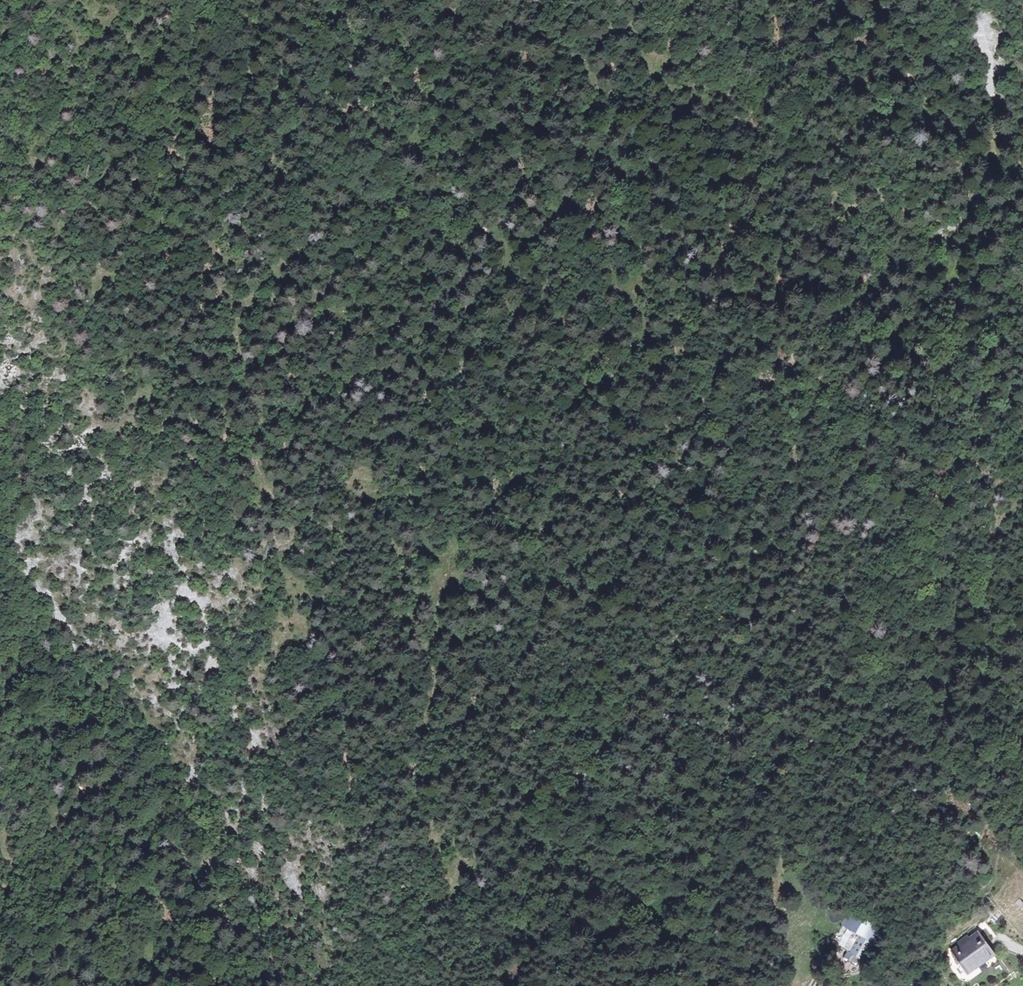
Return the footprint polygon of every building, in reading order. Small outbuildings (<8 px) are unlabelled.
[(838,920),(842,922),(828,937),(845,948),(840,955),(852,964),(876,928),(850,911),(846,908),(838,920)] [(978,929),(950,949),(963,969),(991,949),(978,929)]
